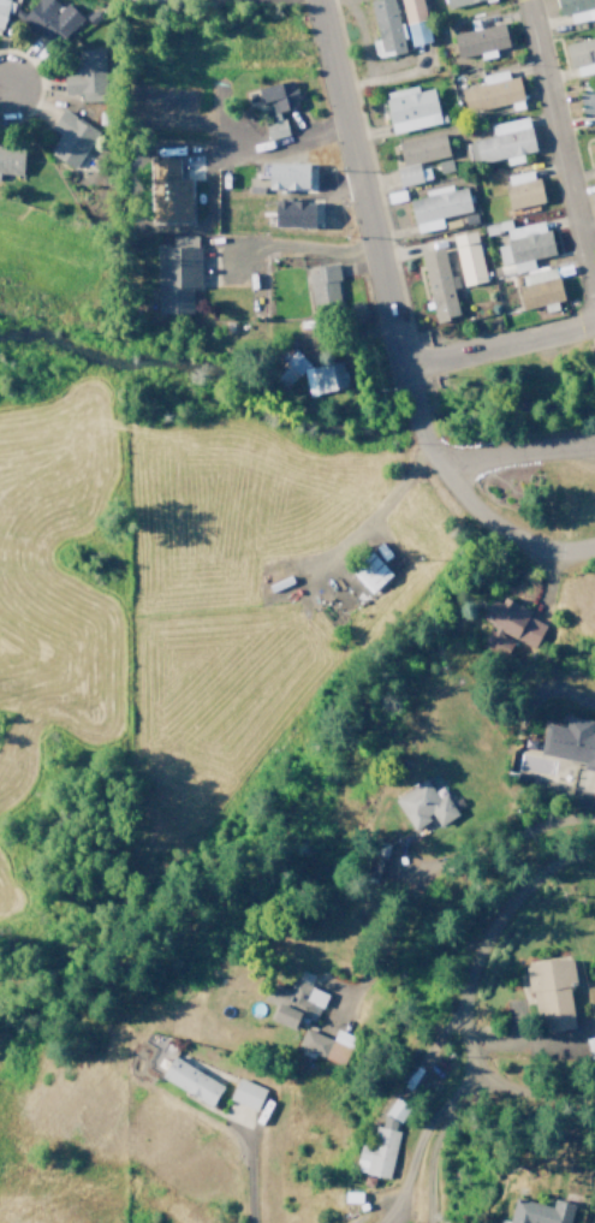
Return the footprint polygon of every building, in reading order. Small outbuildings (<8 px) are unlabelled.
[(9,0),(0,0),(0,32),(9,0)] [(58,7),(51,0),(35,0),(19,17),(52,48),(80,18),(63,2),(58,7)] [(375,39),(369,41),(373,58),(403,52),(393,0),(368,0),(367,0),(375,39)] [(408,46),(429,41),(419,0),(397,0),(408,46)] [(444,8),(483,0),(442,0),(444,8)] [(567,14),(569,23),(594,18),(593,8),(594,7),(594,0),(555,0),(558,15),(567,14)] [(450,34),(455,59),(478,54),(479,60),(494,56),(493,50),(506,47),(502,24),(450,34)] [(594,72),(594,37),(562,44),(567,68),(574,67),(576,76),(594,72)] [(74,74),(61,74),(62,94),(79,93),(79,101),(101,101),(100,49),(74,50),(74,74)] [(521,101),(515,76),(506,78),(505,70),(479,75),(481,85),(462,89),(467,112),(521,101)] [(285,136),(279,111),(296,107),(291,81),(254,89),(257,103),(267,101),(272,122),(262,125),(265,140),(285,136)] [(381,93),(390,134),(439,123),(432,89),(416,92),(414,86),(381,93)] [(581,116),(594,113),(594,89),(576,93),(581,116)] [(75,169),(93,128),(57,111),(49,129),(59,133),(48,157),(75,169)] [(471,165),(504,159),(505,166),(522,163),(520,154),(533,151),(526,117),(488,124),(491,136),(466,142),(471,165)] [(396,142),(400,167),(394,168),(397,185),(429,180),(426,162),(448,159),(444,134),(396,142)] [(593,135),(594,143),(586,145),(592,169),(594,168),(594,134),(593,135)] [(0,147),(0,175),(21,175),(21,148),(0,147)] [(147,160),(149,223),(190,222),(189,179),(178,179),(177,159),(147,160)] [(305,192),(305,164),(264,163),(263,191),(305,192)] [(533,169),(501,177),(509,210),(541,202),(533,169)] [(414,233),(442,228),(440,217),(469,212),(465,188),(450,190),(449,185),(422,190),(424,197),(407,200),(414,233)] [(268,227),(310,228),(311,202),(269,201),(268,227)] [(512,273),(533,269),(531,259),(551,255),(545,221),(504,229),(507,244),(495,246),(499,265),(510,263),(512,273)] [(485,281),(475,231),(451,236),(461,286),(485,281)] [(169,247),(195,247),(195,237),(170,236),(169,247)] [(153,248),(155,315),(190,314),(189,288),(198,288),(197,247),(153,248)] [(431,323),(455,319),(444,247),(420,251),(431,323)] [(308,266),(310,311),(339,310),(337,265),(308,266)] [(560,302),(554,269),(520,275),(522,286),(515,287),(518,309),(560,302)] [(307,397),(336,390),(329,363),(302,369),(297,348),(270,354),(278,384),(302,378),(307,397)] [(369,593),(389,574),(368,551),(347,569),(369,593)] [(529,611),(498,595),(484,622),(533,647),(545,625),(527,615),(529,611)] [(512,637),(486,630),(481,647),(507,655),(512,637)] [(411,830),(431,819),(436,828),(457,816),(444,793),(436,798),(424,779),(392,798),(411,830)] [(527,963),(533,1031),(571,1028),(567,985),(572,985),(569,959),(527,963)] [(295,1030),(301,1014),(308,1017),(313,1005),(321,1008),(327,993),(291,979),(287,989),(268,981),(261,1000),(272,1004),(267,1019),(295,1030)] [(331,1039),(304,1028),(296,1046),(342,1066),(350,1049),(346,1047),(350,1036),(335,1030),(331,1039)] [(588,1057),(594,1056),(594,1035),(584,1037),(588,1057)] [(208,1107),(221,1086),(171,1055),(158,1076),(208,1107)] [(255,1111),(265,1089),(236,1077),(227,1098),(255,1111)] [(351,1170),(388,1179),(401,1132),(399,1131),(407,1103),(388,1098),(381,1127),(373,1125),(368,1146),(358,1143),(351,1170)] [(551,1200),(550,1205),(513,1198),(508,1222),(570,1222),(574,1204),(551,1200)]
